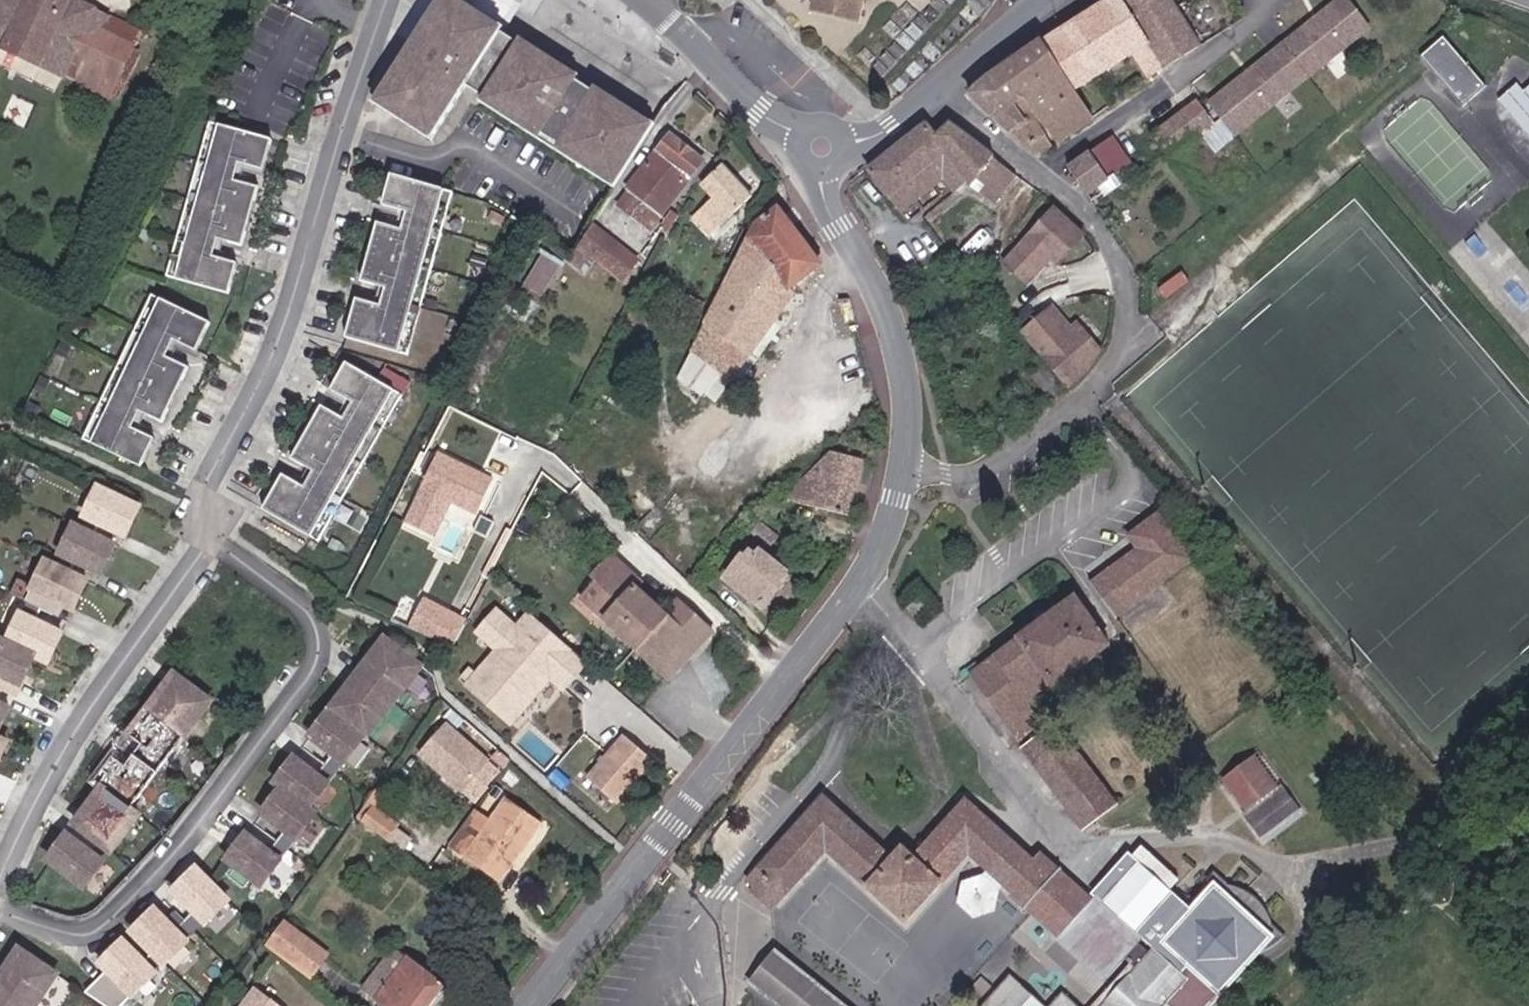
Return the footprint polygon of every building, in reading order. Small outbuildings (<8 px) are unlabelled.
[(45,63),(39,79),(61,90),(69,75),(99,13),(72,0),(0,0),(0,43),(45,63)] [(467,91),(619,186),(656,125),(598,90),(595,94),(578,84),(581,79),(522,42),(518,47),(502,37),(505,31),(454,0),(441,0),(377,103),(405,121),(402,126),(436,140),(467,91)] [(812,9),(862,22),(867,0),(815,0),(812,9)] [(1130,55),(1148,82),(1205,46),(1174,0),(1116,0),(1049,45),(1078,88),(1130,55)] [(1248,128),(1375,35),(1349,1),(1225,97),(1248,128)] [(99,13),(69,75),(114,99),(147,36),(99,13)] [(1498,85),(1455,35),(1429,59),(1467,111),(1472,108),(1498,85)] [(1078,88),(1049,45),(992,83),(1011,111),(1018,107),(1033,118),(1040,114),(1045,120),(1063,144),(1098,117),(1078,88)] [(1503,100),(1528,132),(1528,78),(1503,100)] [(975,95),(1042,159),(1057,148),(1039,126),(1045,120),(1040,114),(1033,118),(1018,107),(1011,111),(992,83),(975,95)] [(1248,128),(1225,97),(1213,107),(1236,137),(1248,128)] [(1236,137),(1199,101),(1187,111),(1220,153),(1238,138),(1236,137)] [(1187,111),(1155,134),(1216,215),(1232,202),(1210,175),(1227,162),(1220,153),(1187,111)] [(1015,174),(951,124),(936,136),(934,138),(970,183),(997,203),(1015,174)] [(936,136),(926,125),(870,171),(903,211),(950,172),(963,189),(970,183),(934,138),(936,136)] [(244,249),(260,190),(236,183),(240,166),(245,167),(243,173),(258,177),(265,172),(273,142),(211,126),(209,131),(218,133),(200,200),(191,198),(189,208),(198,210),(179,277),(170,275),(169,280),(231,297),(239,266),(236,259),(221,255),(214,259),(219,242),(244,249)] [(664,220),(707,162),(673,138),(631,196),(664,220)] [(1132,164),(1118,142),(1096,156),(1111,180),(1132,164)] [(1096,156),(1094,154),(1092,155),(1072,168),(1091,195),(1111,180),(1096,156)] [(749,197),(726,168),(703,185),(715,199),(693,217),(707,235),(749,197)] [(426,263),(444,196),(453,198),(455,193),(393,176),(384,207),(402,218),(409,213),(405,230),(380,223),(363,283),(388,290),(383,307),(380,299),(365,295),(359,300),(348,339),(410,356),(411,351),(403,348),(423,273),(432,275),(435,265),(426,263)] [(1025,216),(1012,204),(1002,214),(1015,227),(1025,216)] [(1058,209),(1008,262),(1021,274),(1028,266),(1039,276),(1055,258),(1062,265),(1088,237),(1058,209)] [(762,225),(716,312),(753,352),(799,291),(795,287),(821,266),(777,211),(762,225)] [(622,261),(632,240),(599,221),(576,258),(596,267),(605,251),(622,261)] [(650,251),(632,240),(622,261),(639,271),(650,251)] [(543,251),(523,288),(543,298),(563,262),(543,251)] [(165,426),(191,371),(168,360),(176,344),(178,352),(192,358),(194,352),(199,355),(212,326),(154,299),(152,304),(160,307),(130,371),(122,367),(118,376),(127,379),(97,443),(88,438),(86,444),(144,471),(158,442),(156,435),(142,428),(135,431),(142,416),(165,426)] [(1074,331),(1056,309),(1025,335),(1070,389),(1081,379),(1090,369),(1098,358),(1102,351),(1081,326),(1074,331)] [(753,352),(716,312),(692,359),(714,381),(722,371),(734,380),(753,352)] [(714,381),(692,359),(685,372),(707,390),(714,381)] [(360,457),(394,397),(402,401),(405,396),(348,365),(333,392),(335,400),(348,407),(355,405),(347,420),(325,407),(294,462),(317,474),(308,489),(307,482),(293,474),(286,477),(266,512),(323,544),(325,539),(317,534),(355,466),(363,470),(368,462),(360,457)] [(1067,391),(1046,367),(1034,377),(1055,401),(1067,391)] [(849,513),(862,459),(837,452),(794,495),(797,498),(803,492),(808,495),(805,501),(849,513)] [(494,485),(439,456),(421,489),(476,518),(494,485)] [(2,676),(21,686),(33,658),(53,667),(61,637),(41,628),(53,601),(73,611),(80,596),(85,599),(91,585),(75,578),(81,565),(101,574),(119,549),(99,539),(105,527),(124,537),(143,511),(102,492),(86,534),(78,530),(62,572),(50,566),(12,648),(1,643),(0,645),(0,680),(2,676)] [(1112,561),(1083,581),(1104,611),(1176,562),(1167,550),(1174,544),(1154,512),(1131,526),(1140,542),(1112,561)] [(789,539),(768,523),(759,535),(779,551),(789,539)] [(752,563),(748,560),(734,577),(769,605),(785,585),(779,581),(787,572),(767,557),(763,561),(757,556),(752,563)] [(598,583),(606,591),(591,607),(672,677),(715,628),(680,598),(664,616),(609,557),(591,577),(598,583)] [(791,575),(787,572),(779,581),(785,585),(791,575)] [(591,607),(606,591),(598,583),(583,600),(591,607)] [(1101,642),(1088,625),(1067,596),(962,668),(1013,737),(1036,717),(1029,709),(1039,702),(1033,695),(1101,642)] [(433,638),(447,611),(425,599),(410,628),(433,638)] [(447,611),(433,638),(453,648),(467,622),(447,611)] [(470,691),(513,728),(552,681),(560,689),(584,661),(544,628),(531,643),(519,633),(498,616),(480,638),(500,655),(480,679),(472,673),(464,682),(471,689),(470,691)] [(531,643),(544,628),(531,617),(519,633),(531,643)] [(315,811),(369,739),(371,741),(426,668),(390,641),(376,669),(394,682),(376,706),(358,693),(349,705),(344,702),(335,715),(340,719),(322,742),(339,756),(322,778),(305,766),(287,790),(292,796),(275,819),(292,832),(275,854),(258,841),(239,867),(268,888),(322,816),(315,811)] [(565,693),(589,665),(584,661),(560,689),(565,693)] [(194,705),(203,693),(180,676),(171,688),(176,692),(194,705)] [(135,813),(154,788),(152,786),(208,714),(214,701),(203,693),(194,705),(176,692),(167,704),(162,701),(144,725),(149,728),(140,741),(158,754),(140,779),(122,765),(99,786),(107,792),(94,820),(102,826),(112,834),(104,845),(95,857),(77,844),(68,856),(63,852),(54,864),(91,891),(144,819),(135,813)] [(8,729),(3,726),(9,712),(0,708),(0,762),(2,759),(7,761),(13,748),(2,743),(8,729)] [(1048,723),(1016,748),(1079,827),(1110,802),(1048,723)] [(468,796),(495,766),(452,728),(426,758),(468,796)] [(621,805),(658,762),(629,737),(592,781),(621,805)] [(1291,806),(1253,752),(1220,775),(1257,829),(1291,806)] [(798,821),(809,831),(834,804),(823,794),(798,821)] [(938,828),(948,837),(975,810),(965,800),(938,828)] [(834,804),(809,831),(798,821),(746,876),(772,907),(827,848),(852,821),(834,804)] [(549,827),(515,805),(474,863),(507,886),(549,827)] [(371,810),(361,824),(368,829),(378,815),(371,810)] [(975,810),(948,837),(938,828),(913,854),(902,843),(890,856),(865,883),(905,919),(967,853),(992,826),(975,810)] [(400,830),(378,815),(368,829),(391,846),(400,830)] [(865,883),(890,856),(852,821),(827,848),(865,883)] [(104,845),(112,834),(102,826),(94,837),(104,845)] [(992,826),(967,853),(1006,890),(1030,861),(992,826)] [(1053,871),(1034,855),(1030,861),(1047,877),(1053,871)] [(1263,935),(1208,886),(1184,913),(1123,858),(1108,874),(1117,884),(1103,899),(1155,946),(1100,1005),(1166,1005),(1203,1005),(1263,935)] [(1026,901),(1047,877),(1030,861),(1006,890),(1022,906),(1026,901)] [(139,1000),(193,945),(191,943),(235,903),(203,871),(186,897),(201,912),(181,934),(165,918),(139,936),(159,956),(148,966),(133,951),(107,968),(139,1000)] [(1033,909),(1029,914),(1053,935),(1086,901),(1053,871),(1047,877),(1026,901),(1033,909)] [(1103,899),(1117,884),(1108,874),(1093,891),(1103,899)] [(1102,979),(1118,961),(1134,944),(1086,901),(1053,935),(1102,979)] [(337,953),(297,923),(282,944),(321,974),(337,953)] [(1142,951),(1134,944),(1118,961),(1128,969),(1142,951)] [(400,948),(370,990),(382,1000),(413,958),(400,948)] [(64,979),(26,954),(14,983),(33,995),(25,1005),(44,1005),(64,979)] [(806,981),(777,955),(758,974),(788,1001),(806,981)] [(450,987),(413,958),(382,1000),(389,1005),(435,1005),(450,987)] [(1004,980),(981,1005),(1032,1005),(1004,980)] [(259,990),(247,1005),(281,1005),(259,990)] [(816,990),(800,1005),(834,1005),(816,990)] [(1055,993),(1043,1005),(1070,1005),(1055,993)]
